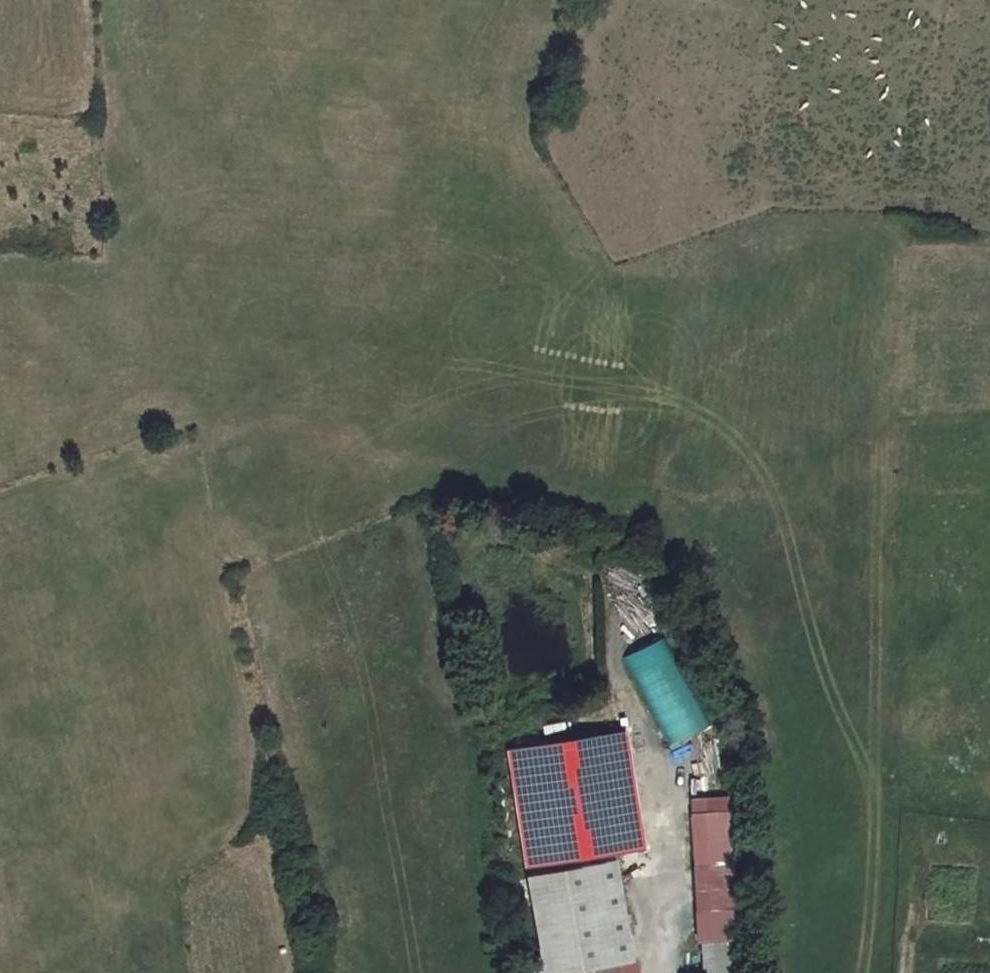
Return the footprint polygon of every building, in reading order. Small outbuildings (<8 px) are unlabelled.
[(674,646),(633,669),(680,755),(721,732),(674,646)] [(626,732),(510,752),(531,870),(646,850),(626,732)] [(736,808),(701,810),(709,955),(744,953),(736,808)] [(552,972),(643,972),(625,871),(537,887),(552,972)]
